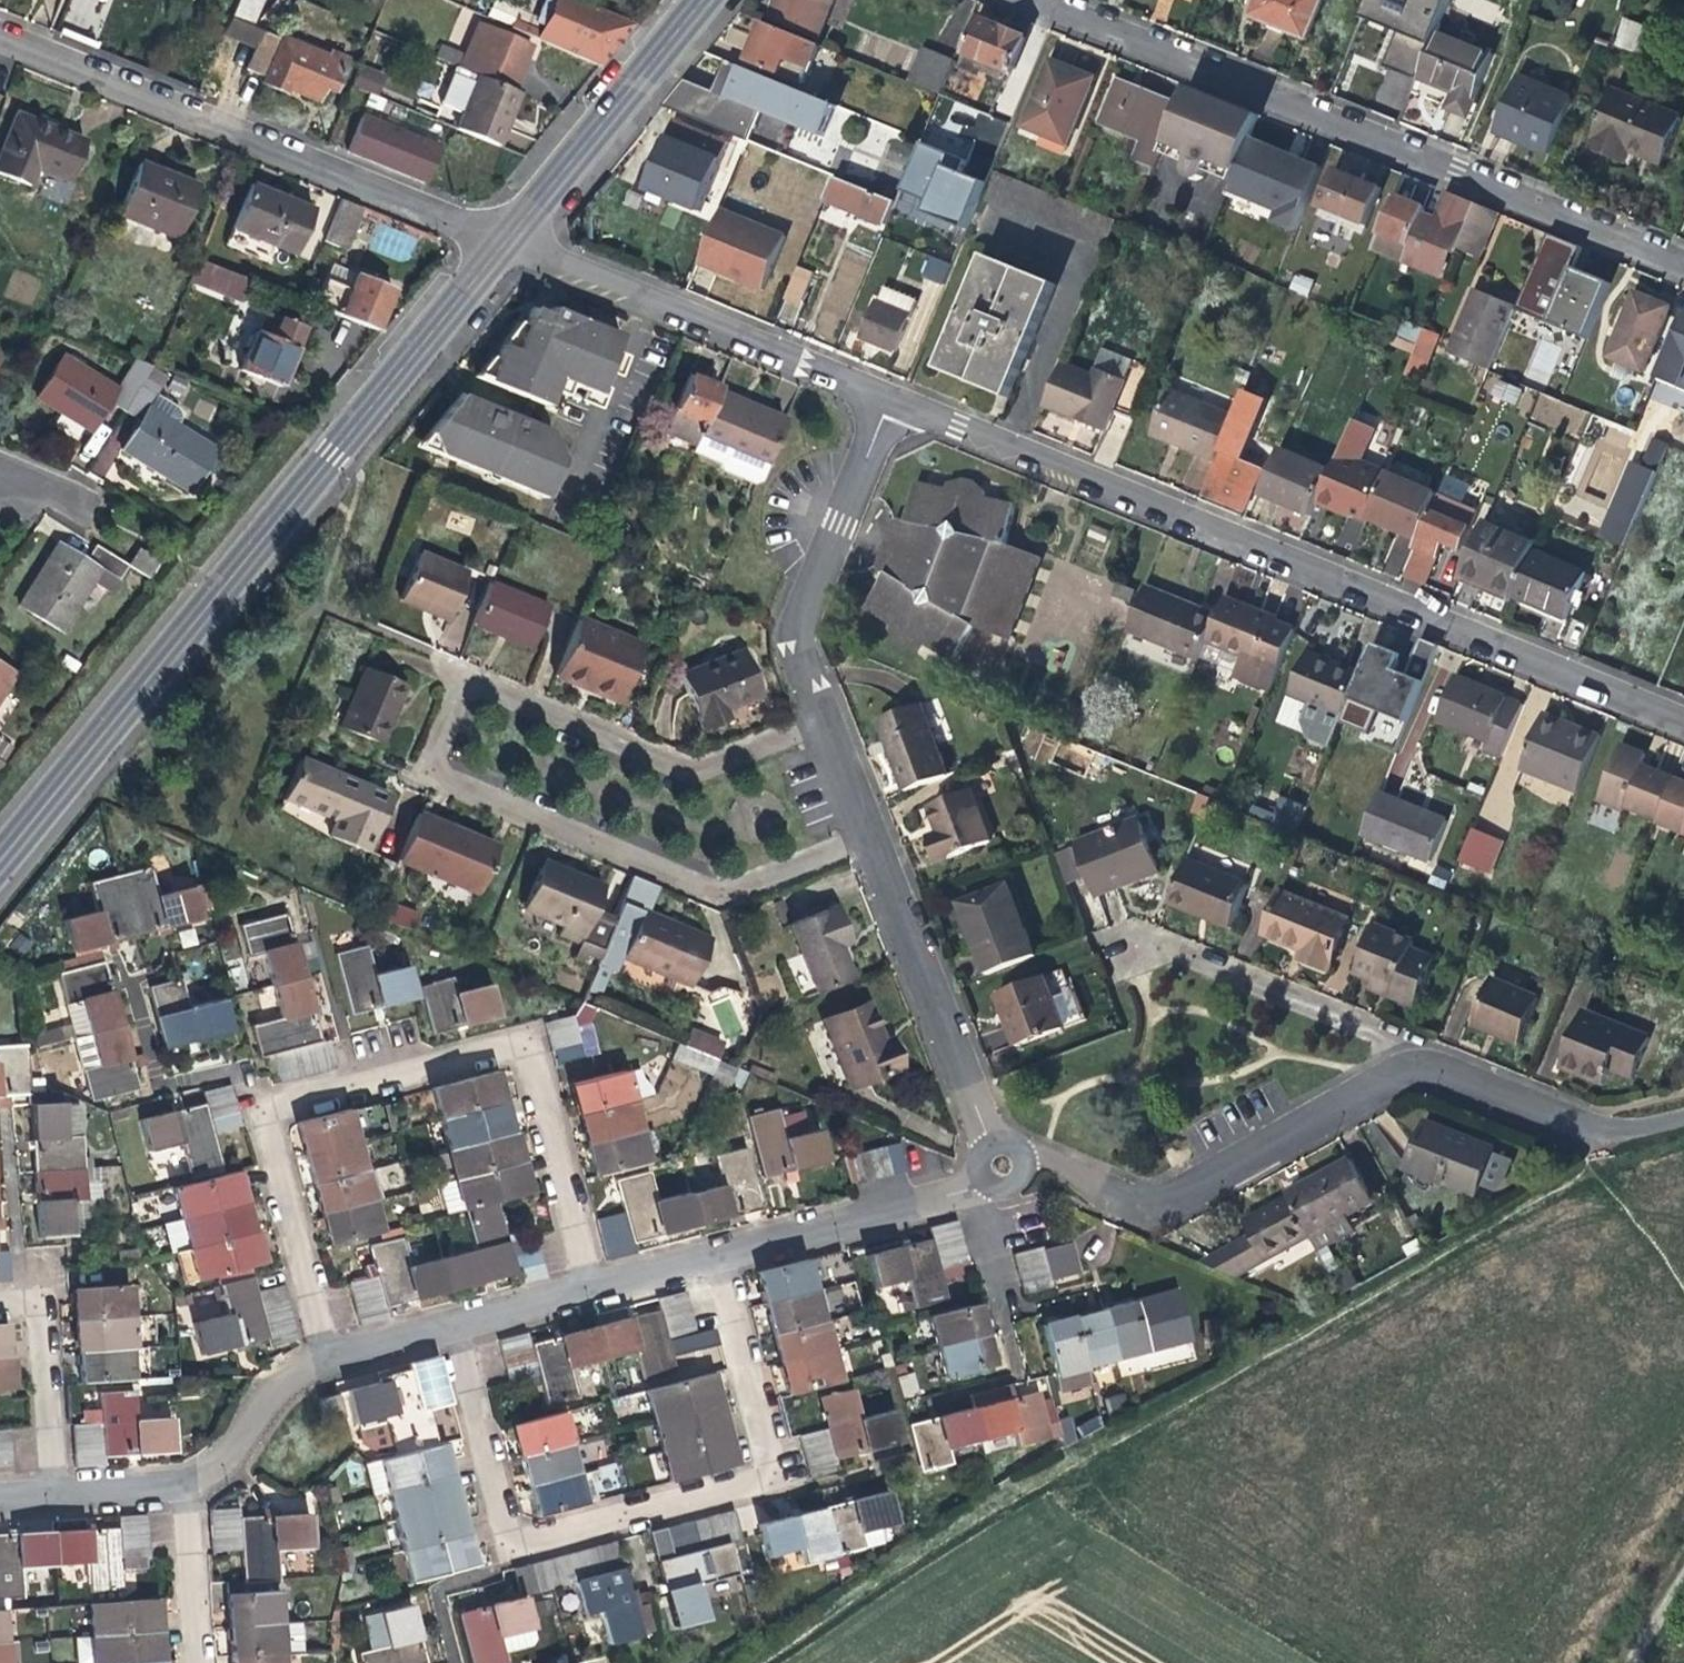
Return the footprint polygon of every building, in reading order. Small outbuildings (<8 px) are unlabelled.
[(231,17),(252,27),(264,0),(238,0),(231,17)] [(600,66),(614,50),(562,27),(566,15),(571,17),(574,9),(555,0),(553,0),(545,19),(518,8),(510,27),(600,66)] [(771,17),(820,38),(836,0),(778,0),(771,17)] [(1251,16),(1284,29),(1306,38),(1322,0),(1257,0),(1251,16)] [(1400,30),(1412,0),(1370,0),(1363,18),(1388,29),(1390,26),(1400,30)] [(1400,30),(1399,33),(1385,67),(1418,81),(1419,80),(1440,28),(1452,0),(1412,0),(1400,30)] [(222,36),(254,50),(262,31),(252,27),(231,17),(222,36)] [(1617,47),(1651,59),(1661,31),(1627,19),(1617,47)] [(1012,73),(1026,39),(1004,30),(980,20),(966,54),(967,55),(962,67),(976,73),(981,60),(988,63),(985,70),(1004,78),(1006,71),(1012,73)] [(750,62),(804,85),(822,44),(767,22),(758,43),(750,62)] [(461,68),(476,74),(513,90),(525,63),(533,45),(481,23),(461,68)] [(1440,28),(1419,80),(1444,90),(1455,94),(1449,109),(1468,117),(1494,56),(1463,43),(1465,38),(1440,28)] [(279,38),(262,31),(254,50),(246,69),(263,77),(261,82),(274,87),(285,92),(287,88),(315,100),(322,86),(333,91),(347,59),(331,52),(328,57),(280,36),(279,38)] [(456,65),(458,66),(463,55),(441,46),(436,57),(456,65)] [(909,81),(941,95),(956,59),(924,47),(909,81)] [(730,60),(720,84),(734,90),(732,96),(717,90),(690,79),(677,110),(754,142),(767,111),(827,136),(839,106),(730,60)] [(361,64),(352,86),(377,96),(385,74),(361,64)] [(1068,144),(1094,80),(1077,73),(1054,64),(1029,128),(1068,144)] [(458,115),(476,74),(461,68),(458,66),(456,65),(438,106),(458,115)] [(519,93),(513,90),(476,74),(458,115),(453,128),(497,147),(510,115),(519,93)] [(1549,157),(1566,118),(1534,104),(1541,90),(1520,80),(1513,96),(1497,133),(1526,146),(1549,157)] [(1146,141),(1138,160),(1158,168),(1168,143),(1183,107),(1154,96),(1119,81),(1102,123),(1146,141)] [(734,90),(720,84),(717,90),(732,96),(734,90)] [(1168,143),(1190,152),(1212,161),(1238,171),(1251,139),(1261,116),(1231,104),(1191,87),(1183,107),(1168,143)] [(1662,163),(1682,118),(1614,89),(1595,134),(1601,136),(1594,152),(1612,159),(1624,164),(1630,150),(1662,163)] [(1573,103),(1541,90),(1534,104),(1566,118),(1573,103)] [(87,139),(57,127),(17,112),(0,155),(0,170),(32,183),(37,169),(70,181),(87,139)] [(387,167),(427,184),(442,147),(363,115),(348,151),(387,167)] [(732,143),(678,121),(650,190),(703,212),(732,143)] [(1251,139),(1238,171),(1231,188),(1283,209),(1279,219),(1299,227),(1323,169),(1302,160),(1300,165),(1285,159),(1287,154),(1251,139)] [(927,213),(967,230),(987,184),(962,173),(967,162),(922,143),(901,191),(931,203),(927,213)] [(1212,161),(1190,152),(1191,158),(1186,169),(1190,177),(1198,180),(1205,177),(1212,161)] [(1300,165),(1302,160),(1295,157),(1287,154),(1285,159),(1300,165)] [(179,237),(198,187),(174,178),(159,172),(160,168),(140,160),(119,214),(179,237)] [(1155,176),(1158,168),(1138,160),(1135,168),(1155,176)] [(1323,208),(1367,226),(1382,190),(1362,182),(1339,172),(1323,208)] [(886,227),(897,202),(837,177),(826,202),(857,215),(886,227)] [(314,208),(294,200),(292,205),(284,201),(270,196),(272,191),(251,183),(226,244),(254,256),(257,248),(271,254),(274,247),(294,255),(314,208)] [(1415,242),(1407,263),(1441,277),(1450,254),(1456,256),(1459,248),(1477,204),(1451,194),(1440,221),(1426,215),(1429,208),(1420,205),(1397,195),(1383,229),(1415,242)] [(345,248),(363,205),(342,196),(324,239),(345,248)] [(1481,257),(1499,213),(1477,204),(1459,248),(1481,257)] [(723,208),(702,261),(731,273),(767,288),(789,235),(723,208)] [(1415,242),(1383,229),(1375,250),(1407,263),(1415,242)] [(1012,344),(1030,352),(1058,285),(986,255),(939,368),(993,391),(1012,344)] [(251,280),(197,258),(188,280),(242,302),(251,280)] [(922,279),(942,288),(951,268),(931,259),(922,279)] [(315,305),(376,330),(388,301),(393,288),(332,263),(315,305)] [(801,265),(787,298),(804,305),(818,272),(801,265)] [(1294,289),(1311,296),(1316,285),(1299,277),(1294,289)] [(880,303),(913,316),(919,301),(886,288),(880,303)] [(1490,371),(1517,308),(1499,300),(1477,291),(1450,354),(1490,371)] [(1611,358),(1646,372),(1672,308),(1656,302),(1636,294),(1611,358)] [(881,345),(898,352),(913,316),(880,303),(877,302),(863,337),(881,345)] [(514,348),(502,343),(497,356),(489,374),(474,368),(473,372),(559,407),(569,382),(595,393),(619,335),(588,321),(551,306),(548,313),(532,306),(525,323),(514,348)] [(1513,337),(1529,344),(1542,313),(1526,306),(1513,337)] [(291,358),(305,326),(266,310),(241,371),(279,386),(291,358)] [(1683,374),(1683,316),(1664,365),(1683,374)] [(1403,338),(1420,345),(1426,331),(1409,324),(1403,338)] [(1442,337),(1426,331),(1420,345),(1417,353),(1407,376),(1423,382),(1442,337)] [(1417,353),(1420,345),(1403,338),(1392,333),(1389,341),(1417,353)] [(1539,338),(1523,376),(1546,385),(1562,347),(1539,338)] [(1011,398),(1030,352),(1012,344),(993,391),(1003,395),(1011,398)] [(1096,369),(1126,381),(1134,360),(1105,348),(1096,369)] [(109,402),(118,388),(62,354),(36,397),(63,414),(91,431),(109,402)] [(118,388),(109,402),(125,412),(145,379),(151,370),(152,368),(136,358),(118,388)] [(1126,381),(1096,369),(1094,376),(1062,362),(1043,408),(1085,425),(1106,433),(1114,415),(1135,423),(1148,390),(1126,381)] [(166,379),(151,370),(145,379),(161,388),(166,379)] [(696,444),(718,392),(720,386),(708,381),(690,374),(666,431),(696,444)] [(1482,392),(1494,397),(1501,380),(1489,375),(1482,392)] [(173,377),(168,389),(182,394),(187,382),(173,377)] [(147,406),(153,396),(155,397),(161,388),(145,379),(125,412),(139,420),(147,406)] [(1501,380),(1494,397),(1519,407),(1526,390),(1501,380)] [(1249,388),(1242,404),(1260,412),(1267,396),(1249,388)] [(550,428),(460,391),(438,419),(430,430),(437,449),(488,471),(490,467),(502,472),(500,475),(528,487),(532,477),(550,485),(557,468),(561,459),(550,428)] [(752,406),(718,392),(696,444),(693,451),(718,461),(722,468),(754,481),(761,478),(768,463),(785,420),(752,406)] [(1181,449),(1216,464),(1231,430),(1235,420),(1168,392),(1150,436),(1181,449)] [(147,406),(179,425),(180,421),(180,419),(180,418),(179,416),(178,414),(178,413),(175,410),(173,408),(155,397),(153,396),(147,406)] [(218,449),(179,425),(147,406),(139,420),(121,449),(152,468),(192,492),(218,449)] [(1231,430),(1240,434),(1246,437),(1252,423),(1236,417),(1235,420),(1231,430)] [(1354,419),(1340,451),(1363,461),(1376,428),(1354,419)] [(79,461),(108,475),(128,436),(98,421),(79,461)] [(1240,434),(1231,430),(1216,464),(1203,494),(1227,504),(1247,513),(1265,471),(1230,457),(1240,434)] [(1659,473),(1671,446),(1657,440),(1646,468),(1659,473)] [(1288,502),(1286,508),(1295,512),(1312,519),(1320,500),(1333,469),(1282,447),(1263,492),(1288,502)] [(1390,472),(1363,461),(1340,451),(1333,469),(1320,500),(1345,510),(1369,520),(1370,517),(1390,472)] [(1628,547),(1659,473),(1646,468),(1635,463),(1603,537),(1628,547)] [(1420,538),(1432,510),(1436,502),(1439,493),(1390,472),(1370,517),(1395,527),(1420,538)] [(904,528),(897,525),(879,566),(887,570),(868,606),(899,623),(896,628),(903,639),(916,645),(931,644),(933,641),(956,653),(975,617),(1012,632),(1040,567),(1004,554),(1014,512),(982,504),(984,498),(973,487),(962,484),(945,487),(944,494),(916,487),(904,528)] [(1467,515),(1436,502),(1432,510),(1435,511),(1407,578),(1427,587),(1445,544),(1453,548),(1462,551),(1471,530),(1463,526),(1467,515)] [(1514,601),(1517,594),(1535,552),(1537,547),(1485,525),(1462,579),(1489,591),(1514,601)] [(113,595),(121,581),(87,559),(57,542),(38,573),(18,606),(63,634),(94,584),(113,595)] [(95,545),(87,559),(121,581),(130,567),(129,566),(95,545)] [(140,547),(129,566),(130,567),(150,579),(161,559),(140,547)] [(428,611),(450,620),(470,573),(422,552),(402,600),(428,611)] [(1589,574),(1535,552),(1517,594),(1546,606),(1571,616),(1589,574)] [(494,582),(477,623),(507,636),(534,647),(552,607),(494,582)] [(1199,658),(1207,640),(1217,615),(1186,602),(1146,586),(1128,629),(1199,658)] [(1225,597),(1217,615),(1207,640),(1246,656),(1238,675),(1271,688),(1296,628),(1275,619),(1276,618),(1262,612),(1225,597)] [(556,679),(586,691),(588,686),(600,691),(622,700),(645,644),(581,618),(556,679)] [(1400,630),(1382,622),(1371,650),(1389,657),(1400,630)] [(707,727),(731,717),(728,709),(742,703),(764,694),(745,650),(685,676),(707,727)] [(1310,705),(1342,719),(1360,675),(1339,666),(1310,654),(1292,698),(1310,705)] [(18,673),(0,662),(0,702),(18,673)] [(384,743),(393,722),(388,720),(395,705),(403,685),(367,670),(344,727),(384,743)] [(1457,676),(1439,720),(1490,741),(1486,751),(1502,758),(1524,703),(1495,691),(1457,676)] [(908,791),(950,775),(924,705),(881,721),(895,758),(908,791)] [(1330,750),(1342,719),(1310,705),(1303,721),(1310,742),(1330,750)] [(1602,737),(1578,727),(1575,734),(1569,731),(1543,720),(1522,770),(1579,794),(1602,737)] [(1623,806),(1657,820),(1673,782),(1657,775),(1658,772),(1650,768),(1640,764),(1644,755),(1623,746),(1600,803),(1621,812),(1623,806)] [(370,851),(390,803),(374,796),(361,791),(351,778),(305,760),(289,800),(336,820),(330,835),(370,851)] [(1673,782),(1657,820),(1654,827),(1683,839),(1683,787),(1673,782)] [(943,862),(994,842),(974,791),(933,806),(940,824),(944,835),(934,839),(943,862)] [(1206,812),(1213,795),(1201,791),(1195,808),(1206,812)] [(1381,791),(1364,833),(1432,860),(1449,819),(1417,806),(1381,791)] [(418,812),(398,860),(481,894),(500,846),(461,830),(418,812)] [(1130,880),(1161,867),(1141,819),(1080,845),(1092,875),(1100,893),(1130,880)] [(1473,829),(1459,862),(1492,875),(1505,842),(1473,829)] [(1092,875),(1080,845),(1056,855),(1069,885),(1092,875)] [(1169,904),(1197,916),(1199,911),(1212,917),(1232,925),(1250,882),(1188,857),(1169,904)] [(587,876),(574,870),(571,878),(543,866),(525,909),(565,925),(562,934),(604,951),(618,917),(596,908),(606,884),(587,876)] [(170,927),(161,895),(154,867),(123,875),(139,935),(155,931),(170,927)] [(619,972),(626,956),(625,955),(642,915),(644,910),(650,912),(661,885),(635,874),(618,917),(604,951),(588,990),(598,994),(609,968),(619,972)] [(91,884),(98,911),(107,944),(124,939),(139,935),(123,875),(91,884)] [(988,974),(1038,955),(1011,885),(961,904),(975,940),(988,974)] [(194,886),(161,895),(170,927),(203,918),(194,886)] [(1284,891),(1266,934),(1292,945),(1306,951),(1303,959),(1329,970),(1350,918),(1284,891)] [(374,916),(407,929),(413,915),(380,901),(374,916)] [(819,993),(856,979),(842,946),(853,942),(848,930),(838,906),(791,925),(819,993)] [(644,910),(642,915),(676,929),(678,924),(667,919),(650,912),(644,910)] [(75,953),(107,944),(98,911),(66,920),(75,953)] [(250,957),(266,953),(297,945),(294,934),(289,914),(242,926),(250,957)] [(712,937),(678,924),(676,929),(642,915),(625,955),(626,956),(693,983),(712,937)] [(1378,924),(1358,973),(1375,980),(1372,988),(1392,996),(1416,1006),(1436,957),(1417,949),(1420,941),(1378,924)] [(297,945),(266,953),(274,987),(306,978),(297,945)] [(385,1007),(377,975),(369,946),(337,954),(353,1015),(369,1012),(385,1007)] [(57,964),(67,1002),(87,997),(114,990),(110,975),(104,951),(57,964)] [(410,966),(377,975),(385,1007),(418,999),(410,966)] [(1064,969),(1046,976),(1066,1028),(1088,1020),(1077,991),(1073,992),(1064,969)] [(1019,1047),(1066,1028),(1046,976),(998,995),(1009,1022),(1019,1047)] [(1499,1035),(1521,1043),(1540,996),(1493,977),(1474,1024),(1499,1035)] [(274,987),(283,1018),(314,1010),(306,978),(274,987)] [(467,1025),(459,993),(455,978),(423,987),(436,1033),(453,1029),(467,1025)] [(198,1041),(189,1008),(182,980),(151,987),(160,1022),(167,1049),(198,1041)] [(492,984),(459,993),(467,1025),(501,1016),(492,984)] [(114,990),(87,997),(97,1033),(124,1026),(114,990)] [(97,1033),(87,997),(67,1002),(76,1038),(97,1033)] [(224,999),(189,1008),(198,1041),(232,1032),(224,999)] [(853,1087),(904,1067),(893,1039),(887,1042),(881,1028),(871,1003),(826,1021),(853,1087)] [(1586,1076),(1605,1083),(1611,1068),(1634,1077),(1651,1036),(1585,1009),(1561,1065),(1586,1076)] [(314,1010),(283,1018),(255,1026),(263,1057),(276,1054),(291,1050),(304,1047),(318,1043),(323,1042),(318,1025),(314,1010)] [(576,1015),(547,1023),(550,1038),(579,1030),(578,1026),(576,1015)] [(592,1023),(578,1026),(579,1030),(583,1044),(586,1057),(600,1054),(592,1023)] [(124,1026),(97,1033),(105,1066),(132,1059),(124,1026)] [(583,1044),(579,1030),(550,1038),(554,1052),(583,1044)] [(693,1031),(687,1046),(719,1059),(725,1045),(693,1031)] [(105,1066),(97,1033),(76,1038),(85,1071),(105,1066)] [(323,1042),(318,1043),(326,1073),(338,1070),(330,1040),(323,1042)] [(318,1043),(304,1047),(312,1076),(326,1073),(318,1043)] [(586,1057),(583,1044),(554,1052),(557,1065),(586,1057)] [(6,1096),(11,1096),(31,1095),(29,1053),(28,1046),(0,1048),(0,1063),(4,1063),(6,1096)] [(291,1050),(299,1080),(312,1076),(304,1047),(291,1050)] [(283,1084),(299,1080),(291,1050),(276,1054),(283,1084)] [(143,1056),(132,1059),(135,1069),(146,1066),(143,1056)] [(135,1069),(132,1059),(105,1066),(85,1071),(93,1102),(140,1089),(138,1079),(135,1069)] [(674,1094),(685,1075),(671,1067),(660,1086),(674,1094)] [(501,1071),(433,1089),(441,1121),(509,1103),(506,1090),(501,1071)] [(579,1101),(583,1116),(633,1103),(624,1071),(575,1084),(579,1101)] [(207,1103),(208,1105),(237,1098),(234,1084),(204,1092),(207,1103)] [(34,1140),(67,1138),(65,1093),(31,1095),(34,1128),(34,1140)] [(11,1096),(6,1096),(0,1097),(0,1109),(7,1108),(12,1108),(11,1096)] [(172,1101),(175,1111),(186,1108),(183,1098),(172,1101)] [(208,1105),(211,1120),(241,1112),(237,1098),(208,1105)] [(175,1111),(183,1143),(192,1179),(224,1171),(219,1151),(215,1134),(211,1120),(208,1105),(207,1103),(186,1108),(175,1111)] [(514,1122),(509,1103),(441,1121),(449,1149),(517,1131),(514,1122)] [(587,1133),(591,1147),(641,1134),(633,1103),(583,1116),(587,1133)] [(362,1142),(353,1109),(299,1123),(304,1142),(307,1156),(362,1142)] [(784,1172),(797,1169),(788,1138),(781,1109),(749,1118),(765,1177),(784,1172)] [(183,1143),(175,1111),(142,1120),(150,1152),(183,1143)] [(241,1112),(211,1120),(215,1134),(245,1126),(241,1112)] [(1477,1196),(1481,1185),(1495,1151),(1496,1148),(1492,1146),(1473,1138),(1458,1132),(1429,1121),(1409,1169),(1477,1196)] [(821,1129),(788,1138),(797,1169),(830,1160),(821,1129)] [(521,1147),(517,1131),(449,1149),(456,1179),(525,1161),(521,1147)] [(1476,1132),(1473,1138),(1492,1146),(1495,1139),(1476,1132)] [(648,1162),(641,1134),(591,1147),(595,1162),(598,1175),(648,1162)] [(67,1138),(34,1140),(36,1171),(85,1168),(83,1137),(67,1138)] [(369,1171),(362,1142),(307,1156),(311,1173),(314,1185),(369,1171)] [(902,1143),(886,1147),(893,1175),(909,1171),(902,1143)] [(715,1156),(723,1184),(731,1217),(749,1213),(765,1208),(749,1147),(715,1156)] [(879,1179),(893,1175),(886,1147),(872,1150),(879,1179)] [(867,1182),(879,1179),(872,1150),(859,1153),(867,1182)] [(1512,1157),(1495,1151),(1481,1185),(1498,1192),(1503,1180),(1512,1157)] [(853,1185),(867,1182),(859,1153),(846,1157),(853,1185)] [(1313,1236),(1347,1217),(1375,1201),(1350,1158),(1318,1176),(1289,1193),(1291,1196),(1313,1236)] [(529,1177),(525,1161),(456,1179),(465,1210),(489,1204),(498,1202),(533,1193),(529,1177)] [(41,1238),(74,1236),(71,1201),(87,1199),(85,1168),(36,1171),(39,1204),(41,1238)] [(92,1168),(85,1168),(87,1199),(71,1201),(74,1236),(84,1235),(93,1218),(94,1201),(93,1183),(107,1182),(106,1172),(93,1172),(92,1168)] [(799,1179),(797,1169),(784,1172),(787,1182),(793,1181),(799,1179)] [(174,1188),(182,1219),(249,1201),(246,1190),(242,1171),(174,1188)] [(377,1201),(369,1171),(314,1185),(319,1202),(322,1215),(377,1201)] [(668,1234),(659,1201),(652,1173),(620,1181),(628,1212),(631,1225),(635,1237),(636,1242),(654,1237),(668,1234)] [(731,1217),(723,1184),(689,1193),(698,1226),(731,1217)] [(689,1193),(659,1201),(668,1234),(698,1226),(689,1193)] [(1246,1221),(1256,1238),(1269,1261),(1313,1236),(1291,1196),(1267,1210),(1246,1221)] [(253,1216),(249,1201),(182,1219),(165,1223),(172,1253),(189,1249),(257,1231),(253,1216)] [(385,1231),(377,1201),(322,1215),(326,1232),(330,1246),(385,1231)] [(498,1202),(489,1204),(492,1213),(500,1211),(498,1202)] [(475,1250),(508,1241),(500,1211),(492,1213),(489,1204),(465,1210),(475,1250)] [(628,1212),(597,1220),(601,1233),(631,1225),(628,1212)] [(1418,1213),(1410,1218),(1415,1228),(1423,1224),(1418,1213)] [(1321,1250),(1330,1246),(1355,1231),(1347,1217),(1313,1236),(1321,1250)] [(959,1220),(929,1228),(932,1238),(933,1241),(963,1233),(959,1220)] [(635,1237),(631,1225),(601,1233),(604,1245),(635,1237)] [(261,1247),(257,1231),(189,1249),(197,1281),(219,1275),(221,1285),(253,1277),(250,1267),(265,1264),(261,1247)] [(538,1233),(508,1241),(512,1255),(542,1247),(538,1233)] [(966,1247),(963,1233),(933,1241),(937,1255),(966,1247)] [(636,1242),(635,1237),(604,1245),(608,1262),(639,1254),(636,1242)] [(900,1246),(909,1277),(916,1307),(948,1298),(941,1273),(937,1255),(933,1241),(932,1238),(917,1242),(900,1246)] [(1269,1261),(1256,1238),(1209,1264),(1241,1277),(1269,1261)] [(419,1299),(411,1267),(403,1239),(372,1247),(379,1275),(383,1289),(387,1303),(388,1307),(407,1302),(419,1299)] [(508,1241),(475,1250),(443,1258),(452,1290),(493,1280),(516,1274),(515,1270),(512,1255),(508,1241)] [(909,1277),(900,1246),(867,1255),(875,1286),(909,1277)] [(1330,1246),(1321,1250),(1331,1267),(1339,1262),(1330,1246)] [(546,1262),(542,1247),(512,1255),(515,1270),(546,1262)] [(971,1265),(966,1247),(937,1255),(941,1273),(971,1265)] [(1075,1247),(1043,1255),(1047,1267),(1050,1279),(1081,1270),(1075,1247)] [(11,1279),(9,1251),(0,1252),(0,1280),(11,1279)] [(1017,1263),(1020,1275),(1047,1267),(1043,1255),(1017,1263)] [(443,1258),(411,1267),(419,1299),(452,1290),(443,1258)] [(819,1288),(812,1259),(758,1273),(762,1288),(766,1301),(819,1288)] [(549,1274),(546,1262),(515,1270),(516,1274),(519,1282),(549,1274)] [(1020,1275),(1023,1286),(1050,1279),(1047,1267),(1020,1275)] [(1346,1292),(1361,1284),(1355,1273),(1348,1271),(1337,1278),(1346,1292)] [(349,1283),(353,1297),(383,1289),(379,1275),(349,1283)] [(264,1319),(260,1306),(257,1293),(253,1277),(221,1285),(229,1315),(197,1323),(206,1355),(252,1343),(269,1339),(268,1334),(264,1319)] [(1054,1294),(1050,1279),(1023,1286),(1027,1302),(1054,1294)] [(77,1307),(78,1324),(132,1321),(129,1285),(76,1289),(77,1307)] [(257,1293),(260,1306),(290,1298),(287,1285),(257,1293)] [(827,1318),(819,1288),(766,1301),(771,1320),(774,1332),(827,1318)] [(353,1297),(356,1311),(387,1303),(383,1289),(353,1297)] [(658,1299),(661,1309),(662,1312),(692,1304),(688,1291),(658,1299)] [(294,1312),(290,1298),(260,1306),(264,1319),(294,1312)] [(1117,1305),(1104,1308),(1117,1358),(1148,1350),(1135,1300),(1117,1305)] [(390,1317),(388,1307),(387,1303),(356,1311),(360,1325),(390,1317)] [(1089,1306),(1090,1312),(1100,1309),(1098,1303),(1089,1306)] [(695,1316),(692,1304),(662,1312),(665,1323),(695,1316)] [(930,1316),(937,1346),(989,1333),(986,1322),(981,1304),(930,1316)] [(1087,1366),(1117,1358),(1104,1308),(1100,1309),(1090,1312),(1083,1314),(1073,1316),(1087,1366)] [(629,1318),(637,1349),(645,1378),(677,1370),(669,1340),(665,1323),(662,1312),(661,1309),(651,1312),(629,1318)] [(294,1312),(264,1319),(268,1334),(298,1326),(294,1312)] [(699,1332),(695,1316),(665,1323),(669,1340),(699,1332)] [(1088,1373),(1087,1366),(1073,1316),(1059,1320),(1043,1324),(1060,1390),(1091,1382),(1088,1373)] [(637,1349),(629,1318),(596,1326),(604,1358),(637,1349)] [(828,1322),(827,1318),(774,1332),(779,1351),(782,1363),(835,1350),(828,1322)] [(79,1339),(80,1353),(134,1350),(132,1321),(78,1324),(79,1339)] [(0,1325),(0,1356),(13,1355),(12,1341),(11,1324),(0,1325)] [(271,1349),(302,1342),(298,1326),(268,1334),(269,1339),(271,1349)] [(564,1335),(572,1366),(604,1358),(596,1326),(564,1335)] [(499,1341),(503,1354),(533,1346),(532,1343),(530,1333),(499,1341)] [(993,1350),(989,1333),(937,1346),(945,1378),(997,1365),(993,1350)] [(572,1366),(564,1335),(550,1338),(532,1343),(533,1346),(537,1360),(541,1375),(548,1403),(580,1395),(572,1366)] [(503,1354),(507,1368),(537,1360),(533,1346),(503,1354)] [(135,1379),(134,1350),(80,1353),(81,1367),(82,1383),(135,1379)] [(843,1380),(835,1350),(782,1363),(787,1382),(790,1393),(843,1380)] [(13,1355),(0,1356),(0,1388),(15,1387),(14,1371),(13,1355)] [(412,1363),(415,1374),(416,1376),(444,1369),(440,1355),(412,1363)] [(510,1383),(541,1375),(537,1360),(507,1368),(510,1383)] [(895,1365),(896,1366),(900,1382),(910,1380),(905,1362),(895,1365)] [(419,1390),(447,1383),(444,1369),(416,1376),(419,1390)] [(645,1390),(653,1421),(724,1402),(720,1388),(716,1371),(645,1390)] [(403,1411),(384,1416),(392,1446),(395,1457),(434,1447),(423,1404),(419,1390),(416,1376),(415,1374),(395,1379),(403,1411)] [(403,1411),(395,1379),(372,1385),(348,1391),(357,1424),(360,1423),(384,1416),(403,1411)] [(451,1397),(447,1383),(419,1390),(423,1404),(451,1397)] [(838,1457),(869,1449),(861,1418),(853,1388),(822,1396),(827,1413),(830,1427),(834,1442),(837,1454),(838,1457)] [(1024,1429),(1016,1400),(1008,1402),(1007,1397),(1005,1389),(971,1398),(973,1407),(982,1440),(1014,1431),(1024,1429)] [(139,1454),(137,1421),(136,1392),(103,1393),(104,1410),(105,1423),(106,1440),(107,1453),(107,1456),(126,1455),(139,1454)] [(327,1423),(346,1417),(340,1393),(320,1398),(327,1423)] [(1027,1397),(1016,1400),(1024,1429),(1014,1431),(1019,1447),(1061,1435),(1058,1423),(1057,1422),(1051,1397),(1041,1400),(1040,1394),(1027,1397)] [(1122,1396),(1106,1401),(1110,1415),(1127,1409),(1122,1396)] [(728,1419),(724,1402),(653,1421),(661,1452),(732,1434),(728,1419)] [(941,1416),(950,1449),(982,1440),(973,1407),(941,1416)] [(80,1425),(105,1423),(104,1410),(79,1411),(80,1425)] [(895,1410),(861,1418),(869,1449),(903,1441),(895,1410)] [(520,1457),(523,1456),(573,1443),(575,1443),(566,1411),(512,1425),(516,1444),(520,1457)] [(379,1450),(392,1446),(384,1416),(360,1423),(365,1444),(379,1450)] [(921,1463),(923,1471),(954,1463),(950,1449),(941,1416),(928,1419),(911,1424),(921,1463)] [(1082,1438),(1102,1426),(1099,1416),(1079,1427),(1082,1438)] [(137,1421),(139,1454),(174,1453),(172,1419),(137,1421)] [(1061,1435),(1064,1446),(1075,1443),(1068,1420),(1058,1423),(1061,1435)] [(74,1425),(75,1441),(106,1440),(105,1423),(80,1425),(74,1425)] [(801,1434),(805,1450),(834,1442),(830,1427),(801,1434)] [(0,1431),(0,1444),(15,1443),(14,1430),(0,1431)] [(736,1450),(732,1434),(661,1452),(669,1482),(740,1463),(736,1450)] [(107,1453),(106,1440),(75,1441),(76,1455),(107,1453)] [(805,1450),(808,1462),(837,1454),(834,1442),(805,1450)] [(15,1443),(0,1444),(0,1458),(15,1457),(15,1443)] [(449,1443),(434,1447),(395,1457),(380,1461),(387,1489),(457,1471),(453,1459),(449,1443)] [(574,1447),(573,1443),(523,1456),(527,1472),(530,1485),(580,1472),(574,1447)] [(587,1444),(574,1447),(580,1472),(592,1469),(594,1469),(587,1444)] [(877,1474),(898,1469),(903,1467),(918,1463),(914,1450),(873,1461),(877,1474)] [(107,1456),(107,1453),(76,1455),(77,1467),(107,1465),(107,1456)] [(841,1469),(838,1457),(837,1454),(808,1462),(812,1476),(841,1469)] [(15,1457),(0,1458),(0,1472),(16,1471),(15,1457)] [(624,1474),(621,1462),(608,1465),(611,1477),(624,1474)] [(923,1471),(921,1463),(918,1463),(903,1467),(907,1481),(924,1476),(923,1471)] [(902,1482),(907,1481),(903,1467),(898,1469),(902,1482)] [(600,1499),(592,1469),(580,1472),(588,1502),(600,1499)] [(461,1489),(457,1471),(387,1489),(395,1519),(464,1501),(461,1489)] [(538,1515),(588,1502),(580,1472),(530,1485),(535,1501),(538,1515)] [(855,1499),(863,1531),(897,1522),(889,1491),(855,1499)] [(863,1531),(855,1499),(843,1502),(826,1507),(838,1553),(867,1545),(863,1531)] [(468,1517),(464,1501),(395,1519),(404,1551),(473,1533),(468,1517)] [(740,1508),(727,1511),(735,1541),(748,1537),(741,1507),(740,1508)] [(795,1515),(803,1547),(807,1561),(838,1553),(826,1507),(807,1512),(795,1515)] [(211,1510),(212,1525),(242,1523),(242,1518),(241,1508),(211,1510)] [(727,1511),(709,1516),(717,1546),(735,1541),(727,1511)] [(150,1514),(153,1542),(173,1541),(171,1512),(150,1514)] [(244,1551),(278,1549),(312,1547),(310,1513),(279,1515),(242,1518),(242,1523),(243,1537),(244,1551)] [(119,1516),(120,1528),(121,1532),(151,1530),(150,1514),(119,1516)] [(794,1549),(803,1547),(795,1515),(762,1523),(770,1555),(778,1553),(794,1549)] [(709,1516),(695,1519),(703,1549),(705,1548),(717,1546),(709,1516)] [(695,1519),(682,1523),(690,1552),(703,1549),(695,1519)] [(212,1525),(213,1539),(243,1537),(242,1523),(212,1525)] [(668,1526),(676,1556),(690,1552),(682,1523),(668,1526)] [(651,1531),(659,1561),(676,1556),(668,1526),(651,1531)] [(123,1570),(122,1561),(121,1546),(121,1532),(120,1528),(106,1529),(87,1530),(89,1563),(91,1593),(124,1590),(123,1570)] [(74,1564),(89,1563),(87,1530),(54,1532),(56,1565),(74,1564)] [(152,1544),(151,1530),(121,1532),(121,1546),(152,1544)] [(20,1534),(23,1568),(56,1565),(54,1532),(20,1534)] [(476,1545),(473,1533),(404,1551),(412,1581),(481,1563),(476,1545)] [(23,1568),(20,1534),(5,1535),(0,1536),(0,1599),(25,1597),(23,1568)] [(214,1553),(244,1551),(243,1537),(213,1539),(214,1553)] [(586,1614),(601,1610),(599,1602),(631,1594),(617,1541),(610,1543),(600,1545),(608,1574),(593,1578),(578,1581),(586,1614)] [(717,1546),(705,1548),(714,1580),(743,1572),(735,1541),(717,1546)] [(153,1559),(152,1544),(121,1546),(122,1561),(148,1559),(153,1559)] [(599,1545),(585,1549),(593,1578),(608,1574),(600,1545),(599,1545)] [(667,1592),(702,1583),(714,1580),(705,1548),(703,1549),(690,1552),(676,1556),(659,1561),(663,1578),(667,1592)] [(278,1549),(244,1551),(246,1582),(277,1579),(280,1579),(278,1549)] [(585,1549),(570,1553),(578,1581),(593,1578),(585,1549)] [(798,1564),(794,1549),(778,1553),(782,1568),(798,1564)] [(570,1553),(557,1556),(565,1585),(578,1581),(570,1553)] [(557,1556),(544,1559),(552,1588),(565,1585),(557,1556)] [(148,1559),(122,1561),(123,1570),(149,1568),(148,1559)] [(544,1559),(529,1563),(537,1592),(552,1588),(544,1559)] [(522,1596),(526,1595),(537,1592),(529,1563),(515,1567),(522,1596)] [(75,1577),(74,1564),(56,1565),(57,1578),(75,1577)] [(243,1593),(278,1591),(277,1579),(246,1582),(242,1582),(243,1593)] [(711,1616),(702,1583),(667,1592),(676,1625),(711,1616)] [(281,1591),(278,1591),(243,1593),(228,1594),(229,1612),(230,1627),(284,1623),(281,1591)] [(599,1602),(601,1610),(609,1642),(641,1634),(631,1594),(599,1602)] [(494,1603),(502,1635),(535,1627),(526,1595),(522,1596),(494,1603)] [(92,1604),(93,1635),(163,1630),(162,1615),(160,1599),(92,1604)] [(507,1651),(502,1635),(494,1603),(478,1607),(460,1612),(473,1662),(510,1662),(507,1651)] [(381,1612),(389,1646),(422,1638),(414,1604),(381,1612)] [(9,1640),(7,1609),(0,1609),(0,1641),(9,1640)] [(290,1623),(290,1651),(304,1651),(304,1622),(290,1623)] [(286,1653),(284,1623),(230,1627),(231,1641),(233,1656),(286,1653)] [(535,1627),(502,1635),(507,1651),(534,1644),(537,1637),(535,1627)] [(93,1635),(95,1662),(121,1662),(165,1660),(164,1645),(163,1630),(93,1635)] [(93,1635),(77,1636),(79,1662),(95,1662),(93,1635)] [(389,1646),(361,1654),(363,1662),(429,1662),(426,1652),(422,1638),(389,1646)] [(9,1640),(0,1641),(0,1662),(20,1662),(19,1643),(9,1644),(9,1640)] [(286,1653),(233,1656),(233,1662),(286,1662),(286,1653)]
